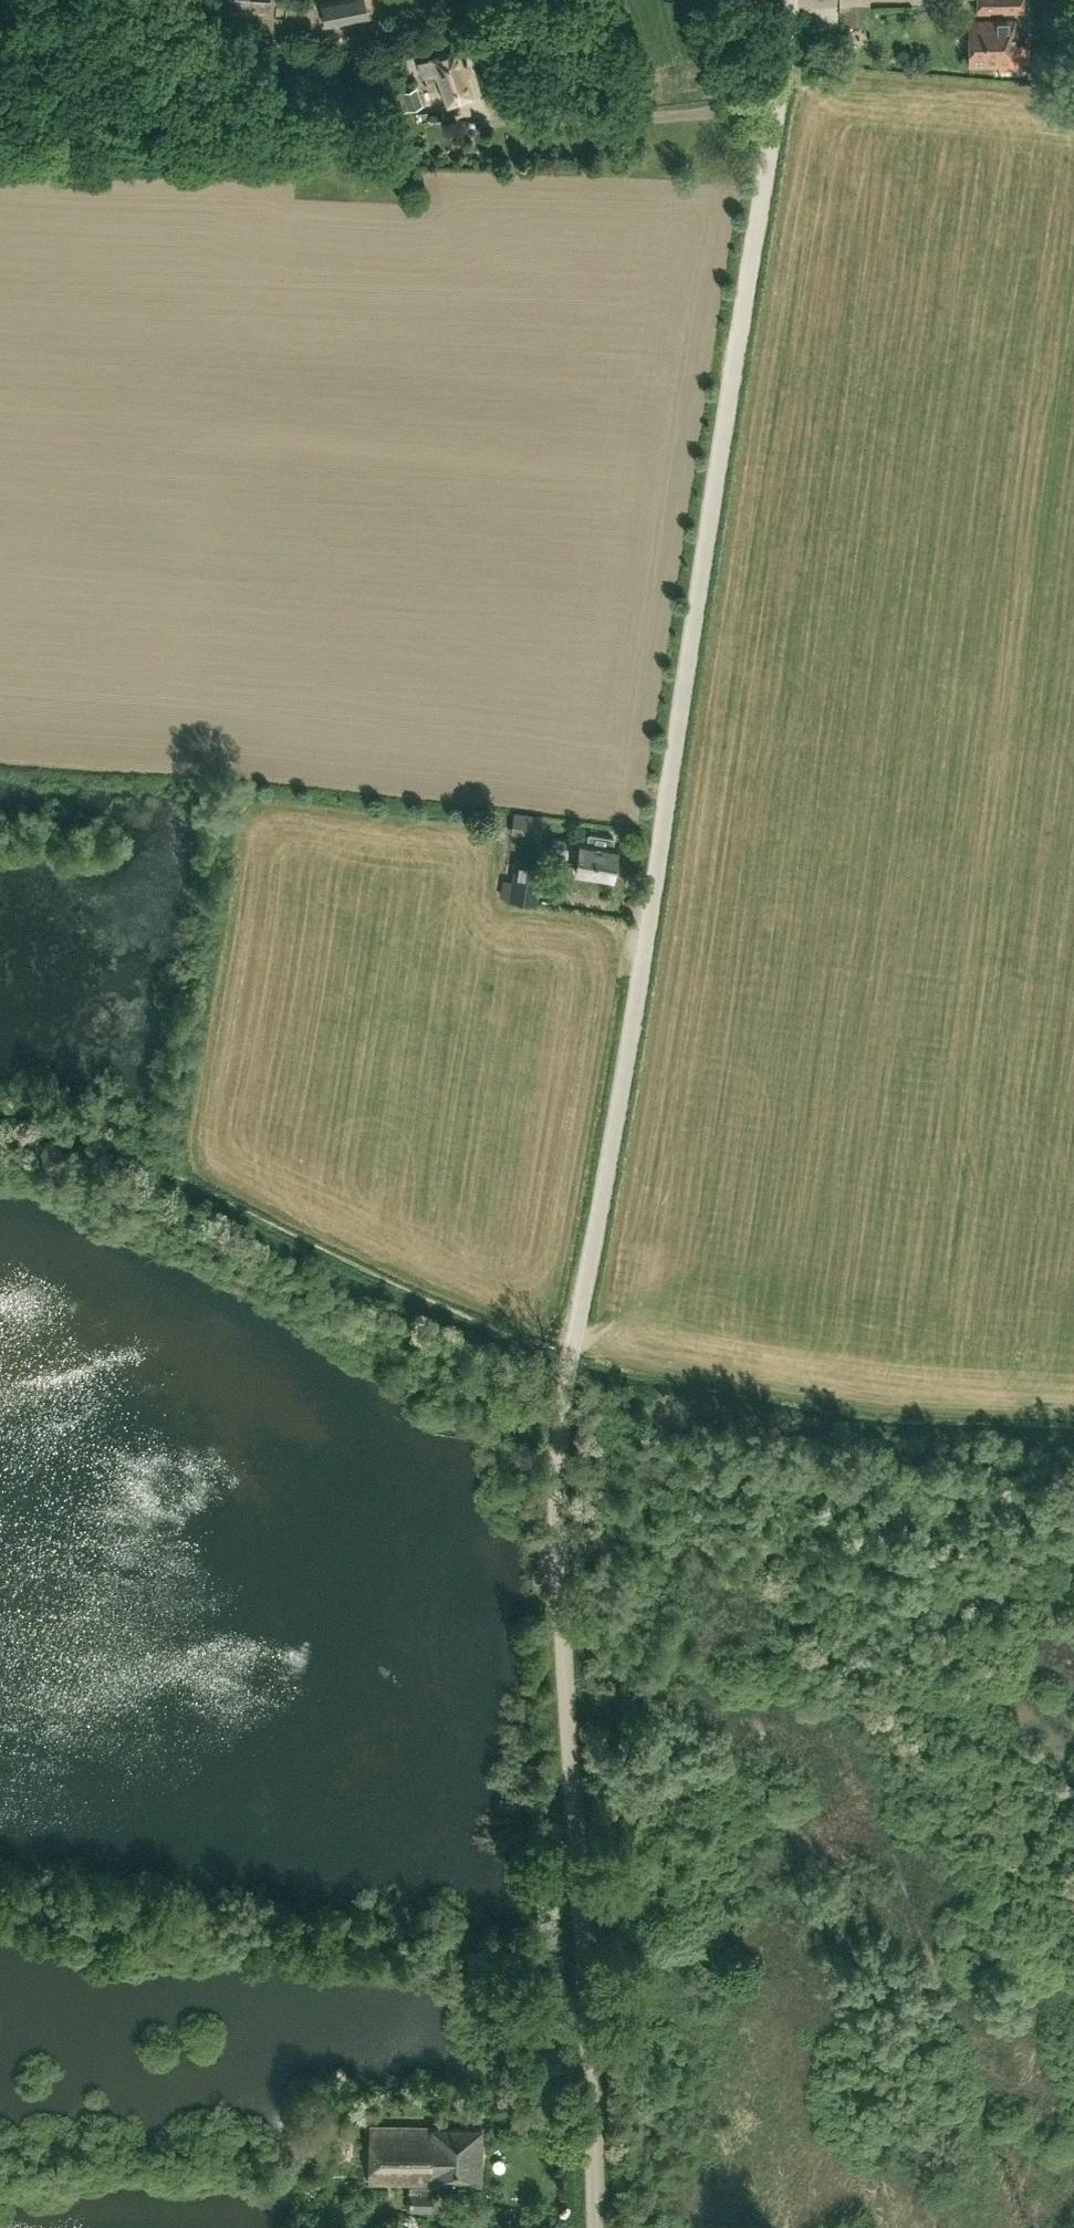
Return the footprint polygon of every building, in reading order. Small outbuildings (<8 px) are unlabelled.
[(367,19),(364,0),(336,0),(330,1),(320,3),(325,27),(367,19)] [(1013,19),(1015,19),(1015,11),(1024,11),(1024,0),(976,0),(976,12),(986,12),(986,20),(967,20),(968,62),(998,62),(999,68),(1029,67),(1029,42),(1014,43),(1013,19)] [(470,93),(455,48),(431,56),(431,57),(419,61),(423,75),(424,74),(426,80),(438,76),(446,101),(470,93)] [(422,104),(415,86),(391,94),(395,114),(422,104)] [(611,876),(615,848),(612,847),(614,835),(587,832),(586,843),(553,839),(552,849),(577,853),(574,871),(611,876)] [(534,902),(540,863),(514,859),(508,898),(534,902)] [(409,2181),(408,2209),(431,2209),(430,2181),(481,2180),(481,2126),(369,2126),(369,2181),(409,2181)]
